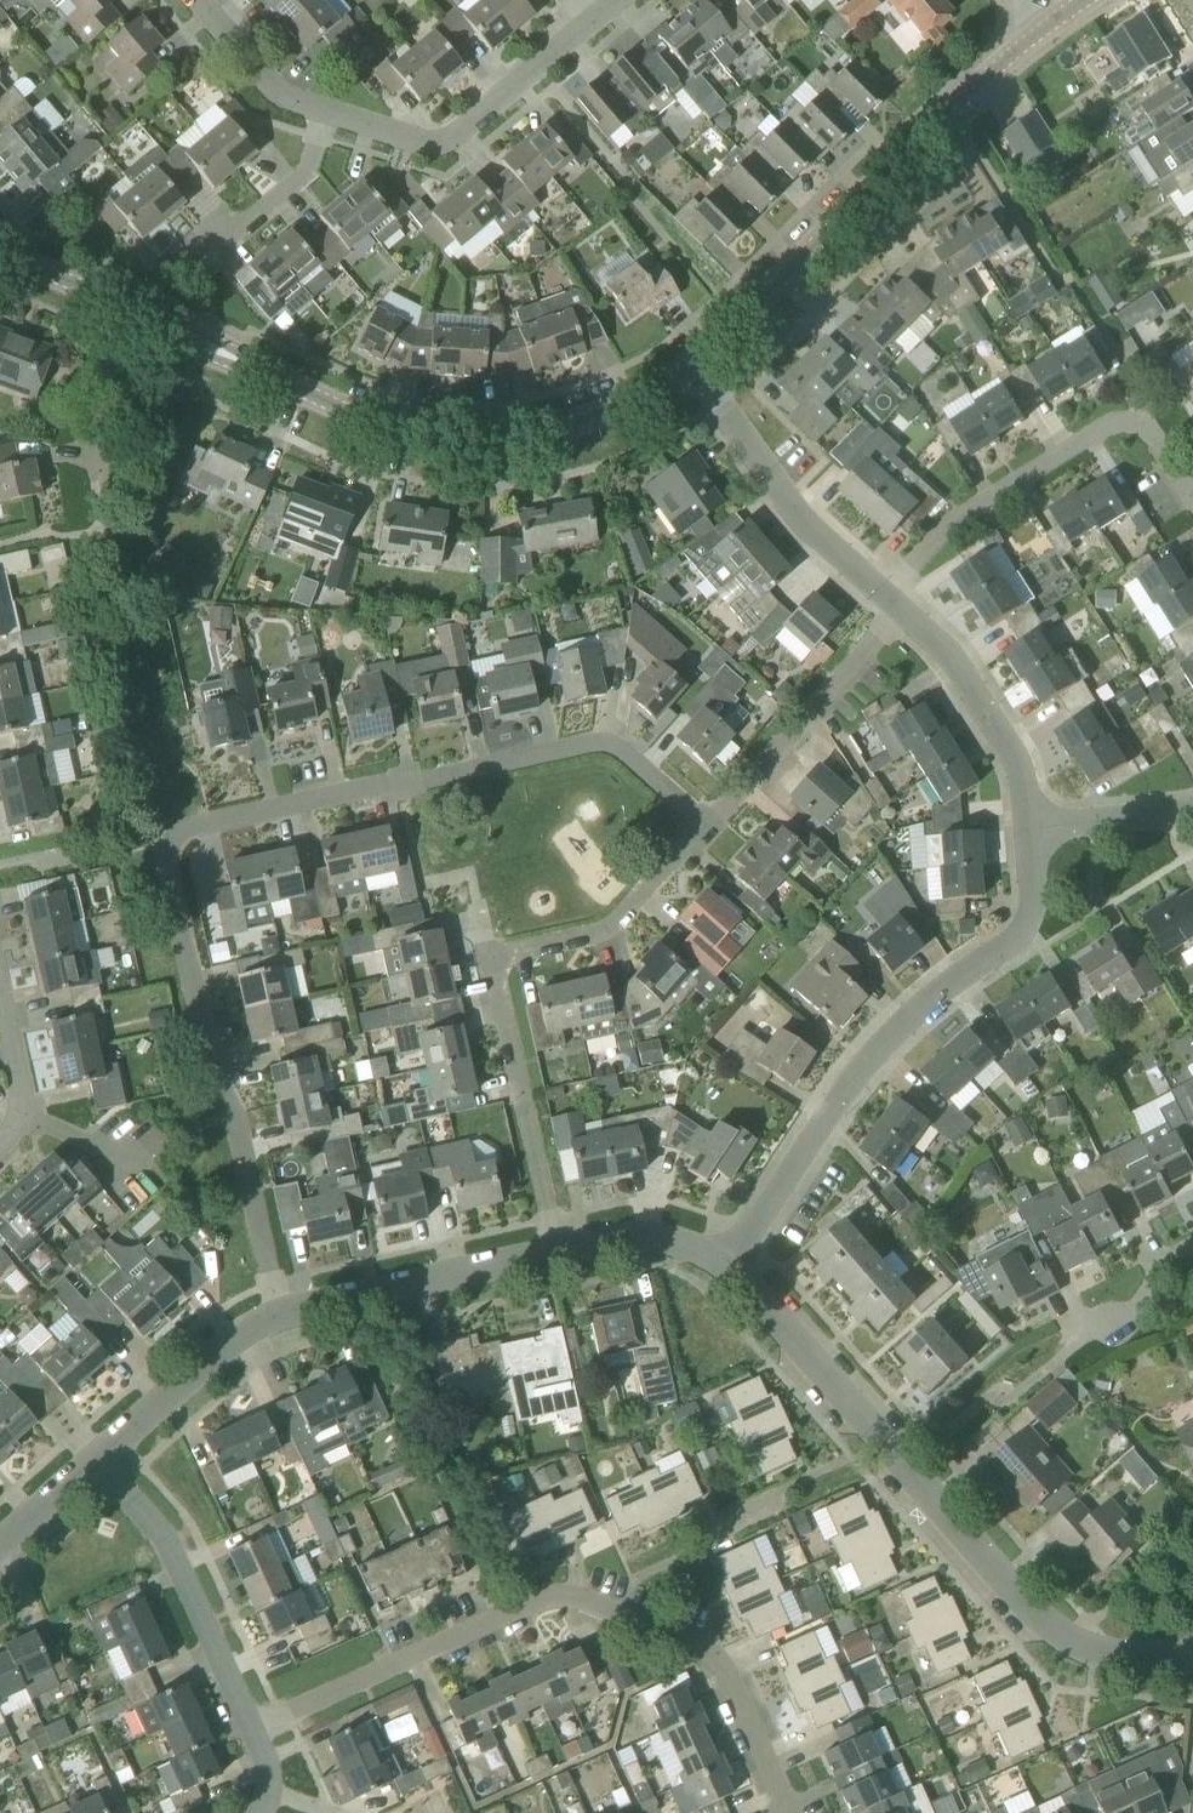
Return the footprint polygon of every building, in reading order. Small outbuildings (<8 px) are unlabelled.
[(79,11),(68,20),(88,45),(119,19),(108,6),(115,0),(70,0),(79,11)] [(269,8),(287,30),(321,1),(320,0),(279,0),(269,8)] [(323,37),(333,48),(345,38),(355,30),(356,29),(368,19),(357,6),(352,11),(343,0),(323,0),(321,1),(287,30),(306,51),(323,37)] [(475,33),(491,52),(513,33),(485,0),(465,0),(456,7),(456,6),(442,18),(443,19),(463,42),(475,33)] [(513,33),(534,15),(521,0),(485,0),(513,33)] [(729,48),(749,31),(733,12),(730,9),(719,18),(704,0),(694,0),(689,4),(692,8),(681,17),(709,51),(724,69),(738,58),(729,48)] [(749,31),(754,36),(775,18),(763,4),(767,0),(743,0),(745,2),(733,12),(749,31)] [(838,14),(848,25),(851,28),(880,4),(876,0),(854,0),(838,14)] [(948,37),(940,28),(952,18),(949,14),(952,12),(943,0),(889,0),(898,11),(900,10),(922,36),(933,49),(948,37)] [(0,24),(9,16),(0,5),(0,23),(0,24)] [(838,14),(828,22),(838,33),(848,25),(838,14)] [(1117,91),(1118,92),(1172,58),(1145,16),(1105,41),(1123,68),(1106,79),(1115,92),(1117,91)] [(683,87),(684,87),(699,74),(704,69),(708,74),(720,64),(709,51),(681,17),(669,27),(666,23),(655,32),(670,49),(659,59),(683,87)] [(142,18),(109,46),(119,59),(106,70),(127,95),(161,67),(150,54),(163,43),(142,18)] [(452,52),(463,42),(443,19),(431,30),(433,33),(413,50),(441,84),(463,66),(452,52)] [(67,33),(61,39),(73,53),(79,47),(67,33)] [(672,97),(683,87),(659,59),(650,49),(639,59),(633,51),(610,71),(627,91),(642,109),(643,108),(649,116),(652,119),(674,100),(672,97)] [(392,68),(386,61),(374,71),(393,95),(405,85),(419,102),(441,84),(413,50),(392,68)] [(782,58),(775,65),(781,71),(788,64),(782,58)] [(804,81),(819,96),(819,95),(836,113),(848,101),(865,118),(887,96),(852,62),(838,76),(830,69),(822,77),(815,70),(804,81)] [(712,88),(699,74),(684,87),(696,101),(712,88)] [(1183,116),(1192,110),(1192,91),(1190,86),(1185,85),(1182,81),(1175,86),(1167,74),(1123,103),(1132,116),(1137,125),(1129,130),(1126,133),(1125,136),(1125,139),(1126,142),(1127,144),(1131,147),(1134,148),(1139,144),(1158,132),(1174,122),(1183,116)] [(627,91),(616,101),(599,80),(575,100),(607,138),(623,125),(629,133),(649,116),(643,108),(642,109),(627,91)] [(23,99),(13,86),(7,91),(0,82),(0,119),(23,99)] [(819,95),(819,96),(805,110),(797,102),(778,122),(781,125),(781,124),(803,146),(814,134),(832,152),(853,130),(836,113),(819,95)] [(7,170),(40,142),(52,132),(23,99),(0,119),(0,125),(7,133),(0,139),(0,161),(7,170)] [(228,120),(207,137),(235,171),(257,153),(241,134),(253,124),(233,100),(220,111),(228,120)] [(110,133),(123,122),(109,105),(96,116),(110,133)] [(1056,145),(1058,144),(1037,112),(1004,133),(1025,165),(1056,145)] [(1190,128),(1182,133),(1174,122),(1158,132),(1139,144),(1162,181),(1170,176),(1181,169),(1192,161),(1192,126),(1190,128)] [(740,150),(747,158),(748,158),(765,175),(776,163),(794,180),(815,158),(803,146),(781,124),(781,125),(766,139),(759,131),(740,150)] [(166,157),(186,180),(198,170),(214,189),(235,171),(207,137),(206,138),(196,125),(175,142),(179,146),(166,157)] [(579,168),(591,157),(571,133),(560,143),(545,126),(523,144),(552,178),(572,160),(579,168)] [(663,136),(652,145),(663,158),(674,149),(663,136)] [(50,153),(40,142),(7,170),(16,180),(14,182),(23,193),(43,177),(59,196),(74,184),(67,176),(100,148),(96,143),(82,142),(69,153),(61,144),(50,153)] [(513,176),(502,186),(526,215),(539,205),(534,199),(531,195),(552,178),(523,144),(501,162),(513,176)] [(1056,145),(1025,165),(1034,180),(1066,160),(1056,145)] [(145,156),(123,173),(135,187),(164,222),(185,203),(174,190),(186,180),(166,157),(154,167),(145,156)] [(706,184),(714,191),(731,208),(743,196),(760,214),(782,192),(765,175),(748,158),(747,158),(733,172),(726,164),(706,184)] [(1170,176),(1158,184),(1167,198),(1179,190),(1184,198),(1192,192),(1192,161),(1181,169),(1170,176)] [(482,230),(492,221),(503,235),(526,215),(502,186),(490,196),(475,178),(453,196),(482,230)] [(397,222),(409,212),(408,210),(389,188),(378,198),(363,181),(341,199),(370,233),(380,245),(402,228),(397,222)] [(116,233),(128,223),(142,240),(164,222),(135,187),(114,205),(109,199),(96,209),(116,233)] [(692,198),(673,217),(702,246),(714,234),(727,247),(749,226),(731,208),(714,191),(700,206),(692,198)] [(460,248),(482,230),(453,196),(431,214),(434,218),(423,228),(442,252),(454,241),(460,248)] [(330,229),(318,239),(338,262),(350,252),(349,250),(370,233),(341,199),(320,217),(330,229)] [(1136,214),(1129,203),(1113,212),(1120,224),(1136,214)] [(975,210),(957,221),(983,263),(998,254),(1005,266),(1031,250),(1013,221),(1001,229),(993,216),(982,223),(975,210)] [(983,263),(957,221),(938,233),(946,246),(936,252),(944,265),(933,276),(957,314),(980,299),(966,274),(983,263)] [(292,231),(270,249),(298,283),(312,299),(333,282),(325,273),(338,262),(318,239),(306,249),(292,231)] [(312,299),(298,283),(270,249),(268,251),(266,250),(257,257),(259,259),(248,268),(263,285),(251,295),(271,319),(283,309),(290,318),(312,299)] [(636,265),(606,286),(629,320),(654,303),(658,309),(679,294),(658,264),(643,275),(636,265)] [(1105,271),(1088,283),(1091,288),(1095,293),(1112,282),(1105,271)] [(890,278),(875,293),(909,327),(922,314),(933,325),(945,314),(950,319),(957,314),(933,276),(919,289),(909,279),(900,288),(890,278)] [(1070,287),(1056,296),(1061,303),(1070,305),(1078,300),(1070,287)] [(606,338),(587,305),(577,289),(539,303),(539,304),(545,319),(560,363),(586,353),(585,349),(595,345),(594,345),(606,338)] [(873,339),(862,350),(883,370),(904,350),(895,341),(909,327),(875,293),(860,308),(870,318),(861,327),(873,339)] [(1009,302),(1018,316),(1032,308),(1023,294),(1009,302)] [(519,330),(504,335),(509,372),(521,370),(521,371),(532,368),(534,372),(560,363),(545,319),(539,304),(517,312),(522,328),(518,329),(519,330)] [(403,321),(377,308),(357,348),(382,361),(384,357),(394,362),(406,365),(417,329),(402,322),(403,321)] [(430,370),(457,374),(460,331),(461,316),(433,314),(422,313),(417,329),(406,365),(418,368),(418,369),(430,370)] [(509,372),(504,335),(501,315),(490,314),(488,333),(460,331),(457,374),(485,378),(485,374),(496,375),(497,374),(509,372)] [(1030,315),(1020,321),(1026,331),(1036,325),(1030,315)] [(993,333),(983,319),(967,329),(976,344),(993,333)] [(1111,350),(1092,320),(1083,326),(1052,345),(1057,353),(1057,354),(1077,386),(1079,390),(1107,372),(1098,358),(1111,350)] [(34,399),(43,376),(47,374),(50,365),(48,360),(53,349),(34,342),(29,344),(10,337),(11,333),(0,329),(0,387),(34,399)] [(962,353),(976,344),(968,333),(955,342),(962,353)] [(829,339),(806,362),(836,392),(850,378),(866,394),(886,374),(883,370),(862,350),(851,361),(829,339)] [(1153,370),(1171,359),(1163,346),(1146,357),(1153,370)] [(1050,403),(1077,386),(1057,354),(1030,370),(1026,363),(1013,371),(1029,396),(1041,389),(1050,403)] [(965,356),(953,363),(960,374),(972,366),(965,356)] [(1188,396),(1192,404),(1192,363),(1182,370),(1176,361),(1160,371),(1180,402),(1188,396)] [(816,441),(838,419),(824,405),(836,392),(806,362),(782,386),(803,406),(792,417),(816,441)] [(980,406),(998,436),(1025,419),(1016,404),(1029,396),(1013,371),(1010,373),(1001,379),(1000,380),(999,380),(1005,390),(980,406)] [(910,423),(923,408),(914,393),(897,411),(910,423)] [(1001,439),(998,436),(974,396),(972,397),(979,408),(953,425),(949,418),(936,426),(951,450),(963,443),(972,457),(1001,439)] [(842,491),(867,513),(894,483),(882,473),(903,449),(879,428),(860,449),(844,467),(844,468),(855,477),(842,491)] [(211,487),(223,492),(222,494),(255,510),(271,477),(249,467),(255,453),(217,436),(209,455),(196,449),(180,483),(207,494),(211,487)] [(848,437),(831,454),(844,467),(860,449),(848,437)] [(41,494),(34,461),(18,464),(13,444),(0,447),(0,504),(41,494)] [(690,526),(706,516),(722,504),(701,473),(707,469),(695,453),(646,488),(662,510),(673,502),(681,514),(690,526)] [(943,499),(908,467),(894,483),(867,513),(891,535),(899,526),(910,536),(943,499)] [(1081,497),(1100,526),(1102,530),(1129,512),(1133,518),(1145,511),(1129,486),(1117,494),(1108,479),(1081,497)] [(298,480),(284,517),(343,540),(359,497),(332,487),(330,492),(298,480)] [(1100,526),(1081,497),(1079,493),(1050,510),(1059,525),(1047,533),(1062,557),(1075,549),(1072,544),(1100,526)] [(485,585),(498,585),(517,585),(517,576),(517,552),(528,550),(536,549),(551,546),(595,538),(589,503),(584,504),(584,501),(562,505),(562,508),(520,515),(524,542),(515,544),(514,541),(483,541),(483,566),(482,585),(485,585)] [(419,564),(439,567),(446,519),(413,514),(414,509),(387,505),(381,549),(420,555),(419,564)] [(747,523),(721,546),(709,532),(681,552),(716,593),(735,577),(768,548),(747,523)] [(641,530),(622,535),(634,574),(653,568),(641,530)] [(971,603),(974,600),(1006,581),(1006,580),(1015,574),(998,547),(1005,543),(997,530),(960,553),(968,565),(953,574),(971,603)] [(357,550),(338,545),(327,588),(346,593),(357,550)] [(727,605),(752,634),(753,635),(775,609),(763,596),(789,573),(768,548),(735,577),(746,590),(727,605)] [(27,550),(0,556),(0,572),(6,571),(7,575),(32,570),(27,550)] [(1157,604),(1189,584),(1172,557),(1157,566),(1150,554),(1125,569),(1134,583),(1141,578),(1157,604)] [(676,556),(656,570),(662,578),(681,564),(676,556)] [(214,585),(194,575),(187,589),(207,598),(214,585)] [(1006,581),(974,600),(991,627),(1006,618),(1013,631),(1037,616),(1029,603),(1023,607),(1006,581)] [(1157,604),(1158,606),(1161,604),(1178,631),(1171,635),(1179,647),(1192,638),(1192,583),(1192,582),(1189,584),(1157,604)] [(1116,590),(1097,591),(1098,609),(1116,609),(1116,590)] [(764,650),(774,639),(800,662),(839,620),(812,595),(793,617),(779,604),(775,609),(753,635),(752,634),(750,636),(764,650)] [(524,601),(522,607),(526,611),(532,610),(534,604),(530,600),(524,601)] [(626,646),(650,667),(637,682),(642,687),(632,698),(655,720),(696,675),(676,658),(683,651),(632,606),(629,627),(626,646)] [(209,629),(230,630),(232,608),(211,607),(209,629)] [(23,648),(20,632),(5,636),(0,611),(0,653),(23,648)] [(532,628),(529,611),(512,614),(515,631),(532,628)] [(1037,616),(1013,631),(1021,643),(1007,652),(1024,680),(1028,678),(1056,660),(1056,659),(1039,633),(1045,629),(1045,628),(1037,616)] [(65,621),(20,632),(23,648),(69,637),(65,621)] [(416,694),(416,695),(423,726),(461,717),(451,672),(469,668),(460,624),(437,629),(442,655),(394,665),(401,698),(416,694)] [(623,663),(626,646),(629,627),(622,629),(596,634),(597,637),(599,648),(557,657),(555,649),(540,652),(544,670),(548,686),(562,683),(566,703),(604,694),(599,668),(623,663)] [(316,653),(312,634),(295,637),(299,657),(316,653)] [(731,657),(738,650),(741,646),(730,636),(721,647),(731,657)] [(79,637),(65,640),(68,653),(81,650),(79,637)] [(1179,647),(1171,652),(1192,686),(1192,638),(1179,647)] [(480,711),(493,708),(495,719),(536,710),(528,674),(544,670),(540,652),(537,639),(503,646),(508,672),(486,677),(472,680),(480,711)] [(19,697),(12,666),(27,662),(23,648),(0,653),(0,701),(19,697)] [(1059,696),(1067,708),(1091,693),(1090,691),(1085,683),(1084,681),(1090,677),(1073,648),(1059,657),(1056,659),(1056,660),(1028,678),(1045,705),(1059,696)] [(297,684),(268,690),(277,733),(302,727),(301,723),(315,720),(313,710),(329,706),(318,659),(292,665),(297,684)] [(361,694),(342,698),(352,742),(391,733),(384,701),(401,698),(394,665),(393,661),(369,666),(371,675),(357,678),(361,694)] [(764,667),(759,673),(761,680),(769,681),(774,676),(772,668),(764,667)] [(201,727),(206,726),(211,748),(247,740),(240,711),(256,708),(256,710),(258,709),(249,670),(222,676),(228,701),(202,707),(203,712),(197,713),(201,727)] [(740,750),(728,740),(732,736),(731,735),(717,723),(736,702),(738,700),(734,697),(714,678),(713,677),(692,700),(703,710),(693,721),(677,739),(706,765),(715,755),(726,765),(740,750)] [(784,681),(772,694),(785,706),(797,693),(784,681)] [(1139,683),(1122,694),(1131,708),(1148,697),(1139,683)] [(1158,706),(1163,703),(1170,699),(1162,686),(1150,694),(1158,706)] [(1074,760),(1078,758),(1107,740),(1106,738),(1089,711),(1099,705),(1091,693),(1067,708),(1075,721),(1057,732),(1074,760)] [(12,732),(15,746),(44,740),(41,725),(44,724),(37,695),(20,699),(19,697),(0,701),(0,735),(12,732)] [(861,710),(867,721),(882,712),(875,701),(861,710)] [(899,701),(882,712),(867,721),(892,761),(909,751),(909,750),(938,732),(921,704),(907,714),(899,701)] [(1165,736),(1179,728),(1163,703),(1158,706),(1150,712),(1165,736)] [(942,729),(938,732),(909,750),(909,751),(926,778),(959,757),(942,729)] [(71,734),(44,740),(47,754),(52,753),(74,748),(71,734)] [(1107,740),(1078,758),(1095,785),(1109,776),(1117,788),(1142,773),(1133,760),(1127,764),(1109,735),(1106,738),(1107,740)] [(40,789),(59,785),(55,766),(49,764),(44,740),(15,746),(18,760),(0,764),(0,788),(2,797),(40,789)] [(976,785),(959,757),(926,778),(942,804),(930,805),(931,817),(961,814),(960,795),(976,785)] [(790,797),(812,817),(821,825),(824,822),(823,822),(833,810),(853,828),(875,805),(863,786),(855,774),(842,788),(818,767),(790,797)] [(863,786),(875,805),(878,810),(891,803),(876,778),(863,786)] [(40,789),(2,797),(9,829),(33,824),(36,838),(64,832),(61,817),(47,821),(40,789)] [(963,833),(961,814),(931,817),(932,823),(923,824),(927,870),(939,869),(978,865),(982,865),(980,832),(963,833)] [(812,817),(802,827),(812,836),(821,825),(812,817)] [(763,828),(749,844),(785,876),(797,862),(811,874),(831,853),(812,836),(802,827),(792,838),(782,829),(774,838),(763,828)] [(355,837),(364,877),(394,870),(401,901),(417,897),(407,850),(393,853),(387,830),(355,837)] [(364,877),(355,837),(321,844),(326,868),(312,871),(323,918),(327,918),(338,915),(340,915),(336,898),(366,891),(363,877),(364,877)] [(785,876),(749,844),(734,860),(745,870),(737,879),(747,889),(738,899),(763,922),(765,919),(772,912),(773,911),(762,901),(785,876)] [(312,871),(298,874),(292,850),(259,858),(270,903),(289,899),(294,925),(323,918),(312,871)] [(270,903),(259,858),(226,865),(233,896),(216,899),(224,935),(245,931),(244,925),(273,919),(269,903),(270,903)] [(981,897),(978,865),(939,869),(942,900),(935,901),(936,916),(965,913),(964,899),(981,897)] [(851,872),(845,866),(836,876),(842,882),(851,872)] [(25,900),(32,932),(72,923),(65,895),(78,892),(74,874),(45,881),(48,895),(25,900)] [(906,929),(921,916),(921,915),(909,897),(897,877),(876,894),(896,919),(882,930),(867,942),(891,972),(921,948),(906,929)] [(725,935),(739,921),(716,900),(706,891),(680,920),(693,932),(681,945),(690,953),(710,971),(715,975),(739,948),(725,935)] [(1166,908),(1164,904),(1145,916),(1168,953),(1192,937),(1192,892),(1166,908)] [(723,893),(716,900),(739,921),(740,919),(745,913),(723,893)] [(418,904),(406,906),(409,923),(424,920),(423,919),(420,903),(418,904)] [(974,918),(958,920),(959,935),(976,933),(974,918)] [(76,955),(78,955),(72,923),(32,932),(39,964),(76,955)] [(117,945),(132,942),(128,923),(113,927),(117,945)] [(383,957),(388,978),(388,979),(406,975),(406,974),(447,965),(440,932),(416,937),(413,923),(371,933),(375,951),(380,950),(383,957)] [(371,933),(339,940),(343,959),(375,951),(371,933)] [(278,935),(260,939),(264,957),(282,952),(278,935)] [(1087,972),(1099,991),(1116,980),(1131,1003),(1161,984),(1145,958),(1130,968),(1111,937),(1094,948),(1097,952),(1081,962),(1087,972)] [(864,998),(848,983),(861,969),(832,942),(804,972),(821,988),(807,1002),(836,1028),(864,998)] [(656,1025),(675,1004),(678,1006),(694,989),(699,983),(710,971),(690,953),(679,965),(658,945),(642,963),(643,964),(644,965),(647,968),(637,980),(645,987),(642,990),(623,994),(631,1031),(656,1025)] [(258,958),(261,972),(239,977),(246,1010),(289,1000),(282,970),(301,966),(306,965),(302,948),(282,952),(264,957),(258,958)] [(46,995),(70,990),(73,1004),(101,998),(98,984),(83,987),(76,955),(39,964),(46,995)] [(392,1027),(433,1017),(430,1004),(455,998),(447,965),(406,974),(406,975),(412,1002),(387,1007),(392,1027)] [(1052,974),(1025,992),(1045,1024),(1073,1007),(1052,974)] [(623,994),(622,994),(621,990),(607,993),(603,978),(570,985),(579,1025),(580,1025),(584,1041),(619,1033),(631,1031),(623,994)] [(536,1052),(565,1045),(561,1029),(579,1025),(570,985),(538,992),(540,1004),(526,1007),(536,1052)] [(997,1009),(1018,1042),(1022,1047),(1011,1055),(1028,1077),(1029,1078),(1040,1069),(1028,1053),(1053,1037),(1045,1024),(1025,992),(997,1009)] [(73,1004),(76,1018),(52,1023),(59,1055),(97,1047),(90,1015),(104,1012),(101,998),(73,1004)] [(302,1046),(302,1047),(335,1040),(331,1023),(296,1031),(289,1002),(289,1000),(246,1010),(253,1043),(282,1037),(285,1050),(302,1046)] [(1087,1004),(1083,1007),(1074,1012),(1089,1036),(1102,1028),(1096,1018),(1087,1004)] [(168,1008),(149,1013),(152,1029),(172,1025),(168,1008)] [(427,1069),(468,1060),(461,1026),(437,1032),(433,1017),(392,1027),(398,1056),(423,1051),(427,1069)] [(741,1029),(732,1042),(721,1058),(749,1078),(758,1064),(791,1086),(813,1054),(778,1031),(768,1046),(741,1029)] [(946,1051),(972,1079),(997,1057),(971,1029),(946,1051)] [(622,1045),(633,1042),(631,1031),(619,1033),(622,1045)] [(142,1038),(136,1047),(146,1053),(152,1045),(142,1038)] [(305,1061),(304,1062),(282,1066),(271,1069),(279,1102),(322,1092),(333,1090),(329,1072),(332,1071),(330,1062),(346,1058),(342,1038),(335,1040),(302,1047),(305,1061)] [(659,1040),(637,1045),(642,1066),(664,1061),(659,1040)] [(117,1063),(102,1067),(97,1047),(59,1055),(66,1087),(90,1082),(96,1111),(126,1104),(117,1063)] [(972,1079),(946,1051),(922,1073),(948,1101),(972,1079)] [(1028,1077),(1011,1055),(999,1063),(1017,1086),(1028,1077)] [(369,1060),(374,1080),(381,1078),(377,1058),(369,1060)] [(362,1061),(366,1081),(374,1080),(369,1060),(362,1061)] [(450,1114),(446,1098),(475,1092),(468,1060),(427,1069),(431,1087),(413,1091),(416,1103),(406,1106),(405,1101),(379,1107),(384,1128),(409,1122),(409,1123),(450,1114)] [(1172,1092),(1188,1122),(1192,1119),(1192,1081),(1172,1092)] [(563,1087),(545,1090),(547,1100),(565,1096),(563,1087)] [(292,1148),(292,1149),(309,1146),(322,1143),(349,1137),(363,1134),(359,1114),(342,1118),(340,1108),(326,1111),(322,1092),(279,1102),(286,1135),(319,1128),(322,1142),(294,1148),(293,1147),(292,1148)] [(1047,1099),(1050,1119),(1070,1116),(1067,1096),(1047,1099)] [(881,1124),(912,1147),(931,1121),(900,1098),(881,1124)] [(1192,1136),(1192,1132),(1188,1122),(1177,1101),(1161,1109),(1168,1124),(1143,1136),(1147,1145),(1168,1186),(1192,1173),(1192,1161),(1188,1152),(1188,1151),(1183,1141),(1192,1136)] [(944,1116),(965,1135),(975,1124),(954,1105),(944,1116)] [(604,1136),(613,1177),(645,1169),(639,1145),(647,1143),(664,1148),(674,1110),(667,1106),(621,1116),(601,1121),(604,1136)] [(674,1110),(664,1148),(682,1152),(694,1160),(687,1171),(710,1186),(718,1174),(729,1181),(755,1140),(738,1129),(735,1133),(719,1123),(711,1135),(674,1110)] [(569,1116),(551,1120),(558,1151),(572,1148),(580,1184),(613,1177),(604,1136),(586,1140),(582,1121),(571,1124),(569,1116)] [(965,1135),(944,1116),(935,1126),(956,1145),(965,1135)] [(1023,1116),(1005,1125),(1013,1142),(1031,1133),(1023,1116)] [(861,1151),(893,1174),(912,1147),(881,1124),(861,1151)] [(349,1137),(322,1143),(309,1146),(311,1155),(325,1153),(330,1177),(317,1180),(322,1203),(302,1207),(304,1215),(296,1217),(298,1228),(306,1226),(310,1244),(350,1235),(347,1221),(366,1217),(349,1137)] [(468,1142),(426,1151),(435,1189),(454,1185),(459,1211),(500,1202),(491,1163),(473,1167),(468,1142)] [(1119,1153),(1102,1161),(1120,1196),(1132,1191),(1143,1212),(1173,1197),(1168,1186),(1147,1145),(1146,1145),(1121,1158),(1119,1153)] [(561,1151),(564,1183),(574,1182),(571,1150),(561,1151)] [(401,1161),(370,1168),(384,1228),(426,1218),(420,1193),(435,1189),(426,1151),(400,1157),(401,1161)] [(73,1200),(81,1209),(103,1190),(72,1155),(62,1164),(54,1155),(24,1182),(54,1216),(73,1200)] [(991,1161),(972,1170),(979,1184),(988,1186),(1001,1179),(991,1161)] [(1088,1202),(1074,1209),(1073,1209),(1092,1246),(1093,1246),(1122,1231),(1108,1203),(1120,1196),(1102,1161),(1074,1175),(1088,1202)] [(44,1225),(54,1216),(24,1182),(0,1203),(0,1216),(1,1218),(0,1219),(0,1237),(21,1261),(43,1242),(35,1233),(44,1225)] [(372,1182),(361,1185),(365,1201),(376,1198),(372,1182)] [(882,1192),(901,1214),(912,1204),(893,1183),(882,1192)] [(1098,1257),(1093,1246),(1092,1246),(1073,1209),(1074,1209),(1061,1183),(1018,1206),(1032,1236),(1046,1230),(1049,1235),(1048,1235),(1067,1273),(1098,1257)] [(865,1205),(876,1196),(873,1193),(867,1185),(856,1195),(865,1205)] [(856,1195),(845,1204),(855,1214),(865,1205),(856,1195)] [(855,1214),(845,1204),(835,1213),(840,1219),(843,1223),(847,1219),(848,1220),(855,1214)] [(912,1204),(901,1214),(913,1228),(924,1218),(912,1204)] [(815,1270),(822,1278),(865,1240),(848,1220),(847,1219),(843,1223),(807,1254),(819,1268),(815,1270)] [(896,1229),(905,1239),(915,1231),(906,1220),(896,1229)] [(88,1255),(103,1242),(92,1229),(77,1242),(88,1255)] [(924,1241),(915,1231),(905,1239),(914,1250),(924,1241)] [(1030,1233),(978,1259),(1004,1309),(1023,1299),(1027,1307),(1060,1290),(1030,1233)] [(158,1237),(145,1248),(141,1244),(117,1265),(123,1271),(160,1314),(161,1313),(183,1294),(171,1280),(185,1268),(194,1261),(181,1246),(172,1253),(158,1237)] [(831,1282),(842,1295),(882,1260),(865,1240),(822,1278),(828,1285),(831,1282)] [(70,1264),(74,1268),(79,1264),(88,1255),(77,1242),(67,1251),(63,1256),(70,1264)] [(8,1267),(14,1262),(0,1247),(0,1274),(8,1267)] [(40,1270),(50,1281),(67,1267),(57,1256),(40,1270)] [(882,1260),(842,1295),(853,1307),(850,1310),(856,1317),(899,1280),(882,1260)] [(17,1269),(5,1280),(16,1293),(29,1282),(17,1269)] [(99,1289),(86,1301),(85,1301),(113,1333),(127,1320),(142,1337),(165,1317),(161,1313),(160,1314),(123,1271),(101,1291),(99,1289)] [(955,1285),(946,1275),(935,1285),(944,1294),(955,1285)] [(50,1290),(70,1314),(81,1326),(60,1345),(88,1377),(110,1358),(99,1345),(113,1333),(85,1301),(86,1301),(65,1277),(50,1290)] [(877,1335),(913,1304),(917,1301),(899,1280),(856,1317),(863,1324),(866,1322),(877,1335)] [(924,1294),(933,1304),(944,1294),(935,1285),(924,1294)] [(959,1299),(977,1321),(967,1309),(977,1301),(969,1290),(959,1299)] [(917,1301),(913,1304),(922,1313),(933,1304),(924,1294),(917,1301)] [(641,1386),(646,1408),(656,1405),(677,1401),(655,1303),(637,1307),(635,1301),(589,1311),(599,1358),(638,1349),(646,1385),(641,1386)] [(977,1301),(967,1309),(976,1319),(986,1310),(977,1301)] [(976,1319),(977,1321),(984,1329),(994,1320),(987,1312),(986,1310),(976,1319)] [(909,1377),(952,1340),(934,1319),(894,1354),(905,1367),(902,1370),(909,1377)] [(984,1329),(993,1339),(996,1337),(1001,1333),(1003,1331),(994,1320),(984,1329)] [(515,1406),(555,1397),(562,1427),(582,1422),(566,1352),(562,1331),(561,1327),(541,1332),(542,1336),(501,1345),(500,1341),(499,1341),(513,1406),(515,1406)] [(562,1331),(566,1352),(578,1349),(574,1328),(562,1331)] [(27,1352),(12,1365),(34,1389),(35,1389),(33,1387),(47,1375),(70,1401),(92,1381),(88,1377),(60,1345),(59,1346),(51,1336),(29,1355),(27,1352)] [(457,1404),(489,1397),(494,1417),(516,1412),(515,1406),(513,1406),(499,1341),(470,1347),(468,1338),(431,1346),(442,1397),(455,1394),(457,1404)] [(952,1340),(909,1377),(915,1385),(918,1382),(930,1395),(970,1360),(952,1340)] [(15,1441),(37,1422),(18,1400),(32,1388),(33,1390),(34,1389),(12,1365),(5,1356),(0,1361),(0,1424),(15,1441)] [(368,1437),(364,1429),(389,1418),(372,1380),(355,1388),(346,1368),(318,1380),(321,1386),(348,1445),(349,1446),(368,1437)] [(1029,1405),(1050,1430),(1090,1394),(1069,1370),(1029,1405)] [(1099,1372),(1096,1387),(1111,1390),(1114,1375),(1099,1372)] [(724,1392),(725,1394),(712,1400),(723,1426),(729,1423),(736,1437),(785,1414),(776,1396),(769,1399),(759,1376),(724,1392)] [(323,1457),(348,1445),(321,1386),(294,1398),(301,1413),(284,1421),(288,1430),(310,1477),(328,1468),(323,1457)] [(673,1411),(682,1428),(703,1418),(695,1401),(673,1411)] [(646,1408),(641,1409),(644,1423),(659,1419),(656,1405),(646,1408)] [(300,1457),(288,1430),(275,1436),(265,1414),(235,1427),(251,1462),(280,1448),(287,1463),(300,1457)] [(794,1433),(785,1414),(736,1437),(742,1452),(750,1448),(762,1475),(796,1459),(786,1437),(794,1433)] [(15,1441),(0,1424),(0,1463),(19,1446),(15,1441)] [(251,1462),(235,1427),(205,1441),(215,1463),(202,1469),(214,1496),(226,1490),(228,1489),(222,1475),(251,1462)] [(1032,1511),(1042,1502),(1053,1515),(1075,1496),(1064,1483),(1073,1475),(1044,1443),(1031,1427),(993,1460),(1020,1491),(1016,1494),(1032,1511)] [(1182,1437),(1192,1459),(1192,1431),(1182,1437)] [(581,1435),(565,1439),(568,1453),(585,1449),(581,1435)] [(633,1445),(639,1459),(651,1453),(645,1440),(633,1445)] [(697,1455),(702,1466),(719,1458),(713,1447),(697,1455)] [(1134,1449),(1120,1462),(1125,1469),(1140,1456),(1134,1449)] [(642,1473),(665,1523),(684,1514),(680,1507),(703,1497),(687,1462),(659,1475),(656,1467),(642,1473)] [(554,1463),(532,1474),(540,1491),(563,1481),(554,1463)] [(374,1489),(394,1480),(387,1466),(367,1475),(374,1489)] [(632,1487),(604,1500),(620,1534),(643,1524),(646,1532),(665,1523),(642,1473),(629,1479),(632,1487)] [(522,1474),(505,1479),(509,1493),(526,1488),(522,1474)] [(549,1494),(537,1500),(559,1549),(578,1540),(574,1533),(597,1523),(581,1488),(552,1501),(549,1494)] [(226,1490),(214,1496),(220,1508),(228,1504),(229,1497),(226,1490)] [(825,1508),(838,1536),(831,1539),(837,1552),(886,1530),(878,1511),(870,1515),(860,1492),(825,1508)] [(318,1495),(301,1503),(306,1514),(323,1506),(318,1495)] [(540,1558),(559,1549),(537,1500),(522,1507),(525,1514),(498,1526),(514,1561),(537,1550),(540,1558)] [(1117,1560),(1135,1580),(1144,1572),(1130,1557),(1149,1541),(1113,1500),(1093,1518),(1079,1502),(1048,1530),(1070,1555),(1082,1545),(1104,1571),(1117,1560)] [(443,1507),(432,1512),(438,1525),(449,1520),(443,1507)] [(243,1582),(277,1566),(264,1538),(279,1531),(278,1528),(292,1521),(287,1511),(246,1530),(252,1542),(229,1552),(243,1582)] [(792,1516),(800,1536),(812,1532),(803,1511),(792,1516)] [(340,1533),(351,1527),(346,1517),(335,1522),(340,1533)] [(418,1541),(436,1582),(450,1576),(452,1580),(466,1574),(457,1554),(458,1554),(446,1527),(430,1534),(431,1535),(418,1541)] [(861,1586),(863,1590),(897,1575),(887,1552),(895,1549),(886,1530),(837,1552),(842,1565),(837,1568),(848,1592),(861,1586)] [(357,1552),(349,1534),(338,1539),(346,1556),(357,1552)] [(346,1556),(338,1539),(323,1546),(331,1563),(346,1556)] [(418,1541),(417,1539),(400,1547),(401,1548),(388,1554),(407,1596),(422,1589),(423,1593),(438,1587),(436,1582),(418,1541)] [(720,1583),(729,1601),(778,1579),(772,1566),(765,1569),(752,1541),(718,1557),(728,1579),(720,1583)] [(787,1556),(793,1569),(804,1563),(797,1551),(787,1556)] [(407,1596),(388,1554),(375,1560),(374,1559),(357,1567),(369,1594),(370,1593),(379,1613),(394,1607),(392,1603),(407,1596)] [(304,1555),(294,1560),(304,1581),(314,1576),(304,1555)] [(832,1555),(813,1563),(817,1572),(836,1564),(832,1555)] [(292,1560),(277,1566),(243,1582),(256,1612),(263,1609),(291,1596),(291,1595),(297,1592),(305,1588),(292,1560)] [(933,1576),(899,1592),(911,1620),(904,1623),(910,1637),(960,1614),(951,1596),(944,1599),(933,1576)] [(785,1594),(778,1579),(729,1601),(737,1620),(745,1617),(755,1639),(790,1624),(777,1597),(785,1594)] [(817,1584),(800,1593),(808,1609),(811,1607),(814,1613),(828,1606),(817,1584)] [(304,1641),(313,1637),(331,1629),(325,1615),(311,1622),(297,1592),(291,1595),(291,1596),(263,1609),(276,1638),(298,1628),(304,1641)] [(107,1616),(120,1646),(155,1629),(142,1600),(120,1610),(114,1596),(87,1609),(93,1622),(107,1616)] [(960,1614),(910,1637),(917,1651),(924,1648),(936,1675),(971,1659),(961,1637),(968,1633),(960,1614)] [(169,1659),(155,1629),(120,1646),(133,1675),(120,1681),(125,1694),(126,1695),(152,1683),(146,1670),(169,1659)] [(846,1637),(857,1659),(873,1651),(863,1629),(846,1637)] [(826,1658),(813,1631),(779,1647),(789,1670),(781,1673),(790,1692),(839,1669),(833,1655),(826,1658)] [(9,1653),(29,1699),(59,1685),(58,1681),(71,1675),(59,1649),(46,1655),(36,1633),(6,1646),(9,1653)] [(890,1646),(885,1634),(872,1640),(878,1653),(879,1653),(878,1651),(890,1646)] [(596,1685),(609,1679),(597,1652),(584,1658),(580,1649),(564,1656),(561,1651),(550,1655),(570,1697),(583,1692),(580,1687),(594,1681),(596,1685)] [(2,1716),(31,1703),(29,1699),(9,1653),(0,1657),(0,1712),(2,1716)] [(541,1704),(542,1703),(550,1720),(564,1714),(575,1709),(574,1708),(569,1698),(570,1697),(550,1655),(540,1660),(542,1666),(527,1673),(541,1704)] [(634,1685),(622,1660),(607,1667),(619,1692),(634,1685)] [(983,1721),(1033,1698),(1024,1680),(1017,1683),(1007,1660),(972,1676),(985,1705),(977,1708),(983,1721)] [(839,1669),(790,1692),(798,1710),(806,1707),(816,1730),(850,1714),(838,1687),(846,1684),(839,1669)] [(541,1704),(527,1673),(512,1680),(509,1674),(499,1679),(518,1721),(528,1716),(526,1711),(541,1704)] [(903,1697),(916,1691),(908,1673),(895,1680),(903,1697)] [(491,1690),(476,1697),(490,1728),(505,1721),(508,1726),(518,1721),(499,1679),(488,1684),(491,1690)] [(659,1732),(702,1713),(697,1702),(692,1705),(684,1689),(675,1693),(669,1680),(642,1693),(647,1706),(653,1703),(660,1720),(655,1722),(659,1732)] [(164,1729),(199,1714),(186,1684),(158,1696),(152,1683),(126,1695),(125,1694),(86,1712),(93,1726),(132,1708),(145,1737),(164,1729)] [(377,1718),(420,1699),(414,1685),(344,1716),(351,1729),(329,1739),(342,1769),(377,1753),(377,1752),(390,1747),(377,1718)] [(875,1692),(881,1706),(895,1700),(889,1686),(875,1692)] [(498,1745),(490,1728),(476,1697),(460,1704),(458,1698),(447,1703),(453,1718),(440,1724),(452,1751),(476,1740),(482,1752),(498,1745)] [(1033,1698),(983,1721),(990,1737),(998,1733),(1009,1759),(1044,1743),(1034,1721),(1041,1717),(1033,1698)] [(1143,1712),(1140,1719),(1143,1725),(1150,1727),(1156,1724),(1158,1718),(1155,1712),(1149,1709),(1143,1712)] [(707,1724),(702,1713),(659,1732),(664,1742),(670,1740),(677,1756),(708,1741),(701,1726),(707,1724)] [(212,1743),(199,1714),(164,1729),(177,1758),(178,1759),(206,1746),(212,1743)] [(834,1731),(840,1745),(823,1753),(835,1778),(852,1770),(879,1757),(867,1730),(873,1727),(868,1715),(834,1731)] [(937,1721),(943,1736),(954,1731),(948,1716),(937,1721)] [(55,1722),(44,1727),(47,1734),(52,1745),(64,1739),(55,1722)] [(446,1757),(432,1727),(422,1732),(436,1761),(446,1757)] [(587,1735),(575,1741),(581,1755),(593,1749),(587,1737),(587,1735)] [(23,1762),(32,1758),(41,1754),(35,1740),(16,1749),(23,1762)] [(715,1757),(708,1741),(677,1756),(684,1772),(678,1774),(683,1785),(726,1765),(721,1754),(715,1757)] [(1114,1769),(1120,1782),(1134,1812),(1166,1812),(1156,1791),(1180,1781),(1182,1767),(1171,1743),(1114,1769)] [(219,1775),(206,1746),(178,1759),(177,1758),(157,1767),(177,1811),(203,1799),(197,1785),(219,1775)] [(377,1753),(342,1769),(356,1799),(391,1783),(397,1796),(452,1771),(446,1757),(436,1761),(403,1776),(390,1747),(377,1752),(377,1753)] [(896,1795),(886,1771),(903,1763),(897,1748),(879,1757),(852,1770),(858,1783),(841,1791),(851,1812),(858,1812),(869,1808),(869,1809),(897,1796),(896,1795)] [(115,1772),(129,1766),(122,1749),(107,1755),(115,1772)] [(536,1759),(542,1772),(552,1767),(546,1754),(536,1759)] [(20,1780),(29,1776),(39,1771),(32,1758),(23,1762),(14,1766),(20,1780)] [(536,1759),(523,1765),(529,1778),(542,1772),(536,1759)] [(984,1759),(963,1769),(965,1772),(957,1776),(961,1785),(969,1782),(970,1784),(991,1775),(984,1759)] [(623,1767),(628,1778),(641,1772),(637,1761),(623,1767)] [(101,1763),(87,1769),(93,1784),(107,1778),(101,1763)] [(726,1765),(683,1785),(670,1790),(681,1812),(725,1812),(729,1811),(723,1798),(732,1794),(725,1778),(730,1775),(726,1765)] [(567,1771),(556,1776),(563,1790),(573,1785),(567,1771)] [(628,1778),(634,1790),(647,1784),(641,1772),(628,1778)] [(107,1778),(93,1784),(98,1796),(70,1809),(71,1812),(107,1812),(105,1808),(118,1801),(107,1778)] [(1075,1789),(1086,1812),(1134,1812),(1120,1782),(1093,1795),(1087,1782),(1074,1787),(1075,1789)] [(920,1784),(896,1795),(897,1796),(869,1809),(871,1812),(933,1812),(920,1784)] [(622,1787),(611,1792),(618,1809),(630,1804),(622,1787)] [(1035,1808),(1038,1812),(1086,1812),(1075,1789),(1035,1808)] [(653,1797),(640,1804),(644,1812),(656,1812),(660,1811),(654,1797),(653,1797)] [(29,1800),(24,1803),(28,1811),(33,1809),(29,1800)] [(618,1809),(616,1810),(617,1812),(634,1812),(630,1804),(618,1809)]
